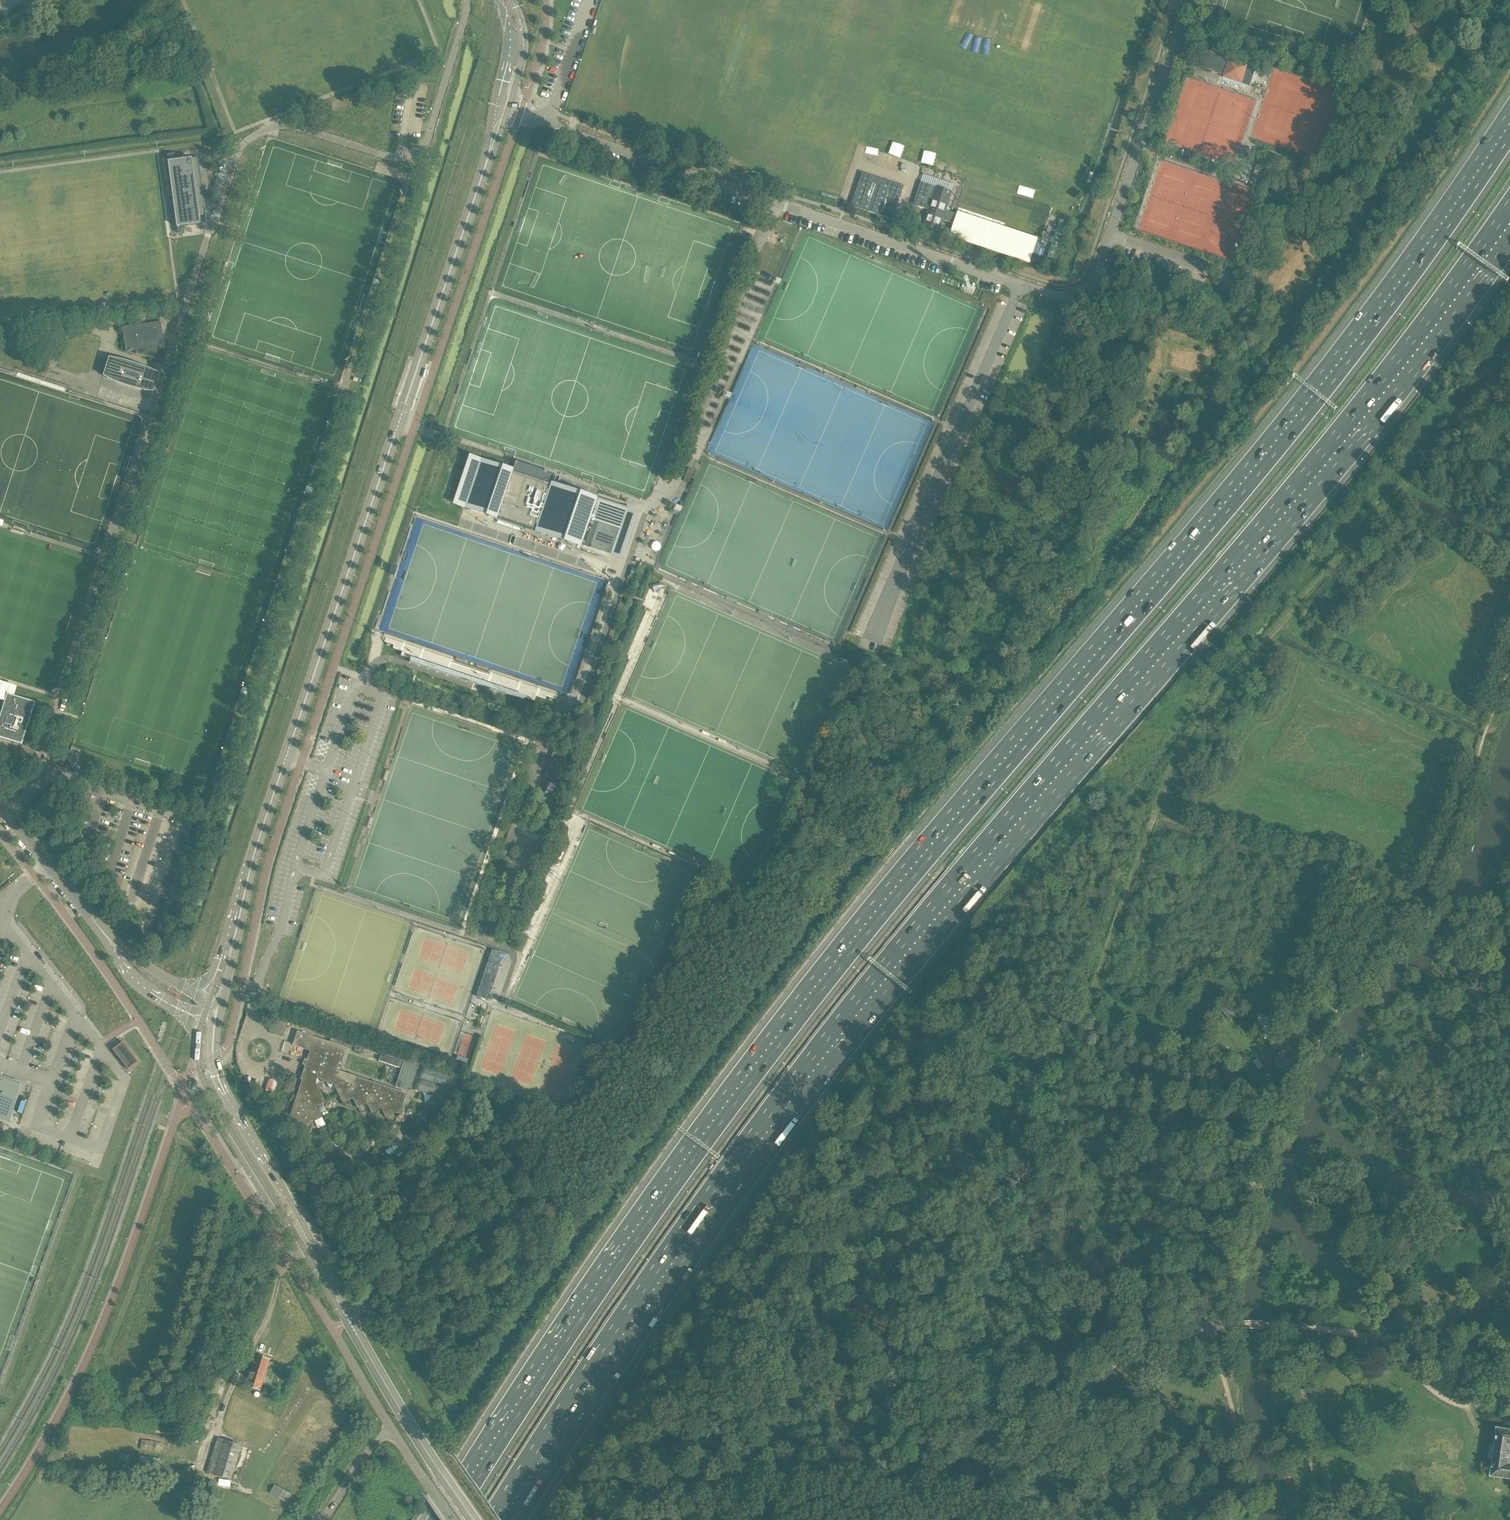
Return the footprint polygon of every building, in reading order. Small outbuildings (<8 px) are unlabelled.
[(1201,67),(1224,74),(1223,77),(1242,84),(1247,68),(1254,70),(1257,62),(1219,49),(1218,55),(1206,51),(1201,67)] [(198,209),(205,209),(198,157),(168,161),(176,227),(200,224),(198,209)] [(863,173),(852,206),(893,220),(904,187),(863,173)] [(924,225),(940,230),(952,192),(933,185),(931,189),(920,185),(914,205),(929,210),(924,225)] [(951,238),(1037,261),(1044,235),(958,212),(951,238)] [(122,327),(123,336),(125,351),(135,350),(136,353),(136,354),(164,361),(168,346),(164,344),(161,322),(138,325),(138,322),(130,323),(130,326),(122,327)] [(105,373),(106,374),(105,376),(108,377),(107,378),(113,380),(113,379),(116,380),(115,381),(119,382),(119,383),(138,389),(139,387),(145,389),(144,390),(150,392),(150,391),(153,392),(159,374),(145,369),(145,368),(122,360),(121,361),(119,361),(120,360),(114,358),(114,359),(111,358),(110,361),(109,360),(107,366),(108,367),(108,368),(107,368),(105,373)] [(581,546),(611,556),(625,512),(596,502),(597,499),(513,470),(487,461),(487,460),(481,458),(464,508),(470,510),(471,508),(581,546)] [(670,480),(672,473),(672,472),(667,470),(664,478),(670,480)] [(652,586),(653,591),(654,591),(661,588),(669,591),(670,587),(661,583),(652,586)] [(7,693),(0,714),(0,738),(22,745),(25,736),(27,727),(34,706),(35,702),(15,696),(7,693)] [(539,830),(533,826),(530,831),(540,838),(543,833),(539,830)] [(556,872),(560,863),(554,860),(550,869),(556,872)] [(528,935),(532,927),(526,924),(522,933),(528,935)] [(478,1003),(487,1006),(489,1001),(492,1001),(503,966),(501,965),(503,960),(493,956),(478,1003)] [(1260,1013),(1256,1022),(1263,1025),(1261,1029),(1274,1035),(1279,1022),(1260,1013)] [(269,1031),(283,1036),(285,1030),(288,1020),(274,1015),(270,1025),(271,1025),(269,1031)] [(1276,1039),(1283,1042),(1288,1032),(1281,1029),(1276,1039)] [(405,1089),(342,1072),(342,1071),(349,1045),(297,1031),(293,1044),(310,1049),(308,1057),(303,1058),(305,1065),(291,1118),(304,1122),(321,1118),(318,1105),(324,1103),(318,1079),(336,1084),(341,1101),(354,1098),(356,1105),(369,1102),(371,1110),(383,1107),(384,1113),(393,1111),(401,1113),(406,1093),(405,1089)] [(1286,1040),(1306,1048),(1310,1039),(1290,1031),(1286,1040)] [(112,1049),(128,1069),(138,1061),(123,1041),(112,1049)] [(258,1056),(267,1051),(264,1043),(254,1047),(258,1056)] [(354,1050),(361,1053),(363,1045),(357,1043),(354,1050)] [(1269,1063),(1274,1065),(1290,1072),(1297,1056),(1287,1052),(1288,1052),(1287,1051),(1286,1052),(1276,1048),(1269,1063)] [(396,1086),(410,1090),(419,1063),(382,1052),(379,1060),(402,1067),(396,1086)] [(424,1066),(416,1089),(450,1100),(457,1076),(424,1066)] [(267,1088),(270,1076),(253,1072),(250,1084),(267,1088)] [(0,1077),(0,1110),(8,1113),(18,1083),(0,1077)] [(1464,1091),(1460,1098),(1470,1104),(1474,1096),(1464,1091)] [(420,1110),(417,1123),(428,1125),(431,1112),(420,1110)] [(245,1384),(259,1389),(269,1359),(254,1354),(245,1384)] [(1497,1428),(1496,1430),(1497,1430),(1491,1475),(1490,1477),(1509,1479),(1509,1430),(1497,1428)] [(231,1480),(233,1473),(241,1445),(218,1438),(208,1472),(231,1480)] [(291,1494),(274,1485),(269,1494),(287,1503),(291,1494)]
